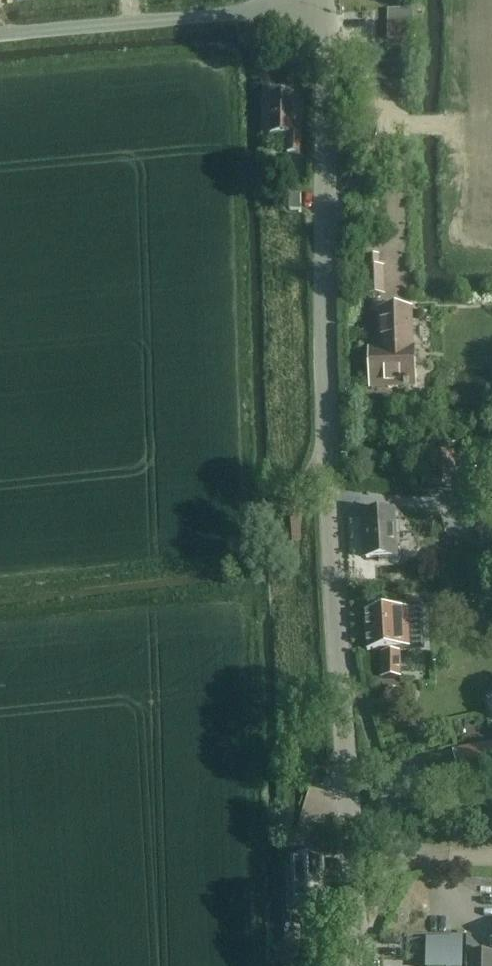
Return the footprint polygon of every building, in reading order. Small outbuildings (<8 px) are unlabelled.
[(387,21),(387,40),(413,40),(413,21),(387,21)] [(294,132),(294,92),(271,92),(271,133),(287,132),(287,152),(301,151),(301,132),(294,132)] [(301,210),(301,194),(289,194),(289,210),(301,210)] [(363,268),(359,268),(360,294),(380,294),(379,267),(378,267),(378,266),(378,255),(362,255),(363,268)] [(371,349),(370,349),(371,385),(372,385),(372,384),(385,384),(389,386),(397,386),(400,383),(404,383),(404,386),(409,385),(409,383),(414,383),(414,384),(415,384),(414,340),(412,340),(412,341),(410,341),(409,309),(381,310),(382,350),(371,351),(371,349)] [(454,453),(429,454),(430,486),(455,485),(454,453)] [(396,557),(393,514),(363,516),(365,559),(396,557)] [(397,611),(366,612),(368,649),(391,648),(391,651),(382,651),(382,677),(399,677),(400,652),(400,650),(399,650),(399,647),(401,647),(407,647),(407,633),(400,634),(399,610),(398,611),(397,611)] [(453,751),(453,752),(458,780),(459,782),(491,775),(491,743),(457,750),(453,751)] [(294,908),(316,907),(326,906),(324,860),(291,861),(294,908)] [(425,965),(464,965),(464,949),(464,943),(464,939),(426,938),(425,965)] [(469,951),(469,965),(491,965),(491,951),(469,951)]
